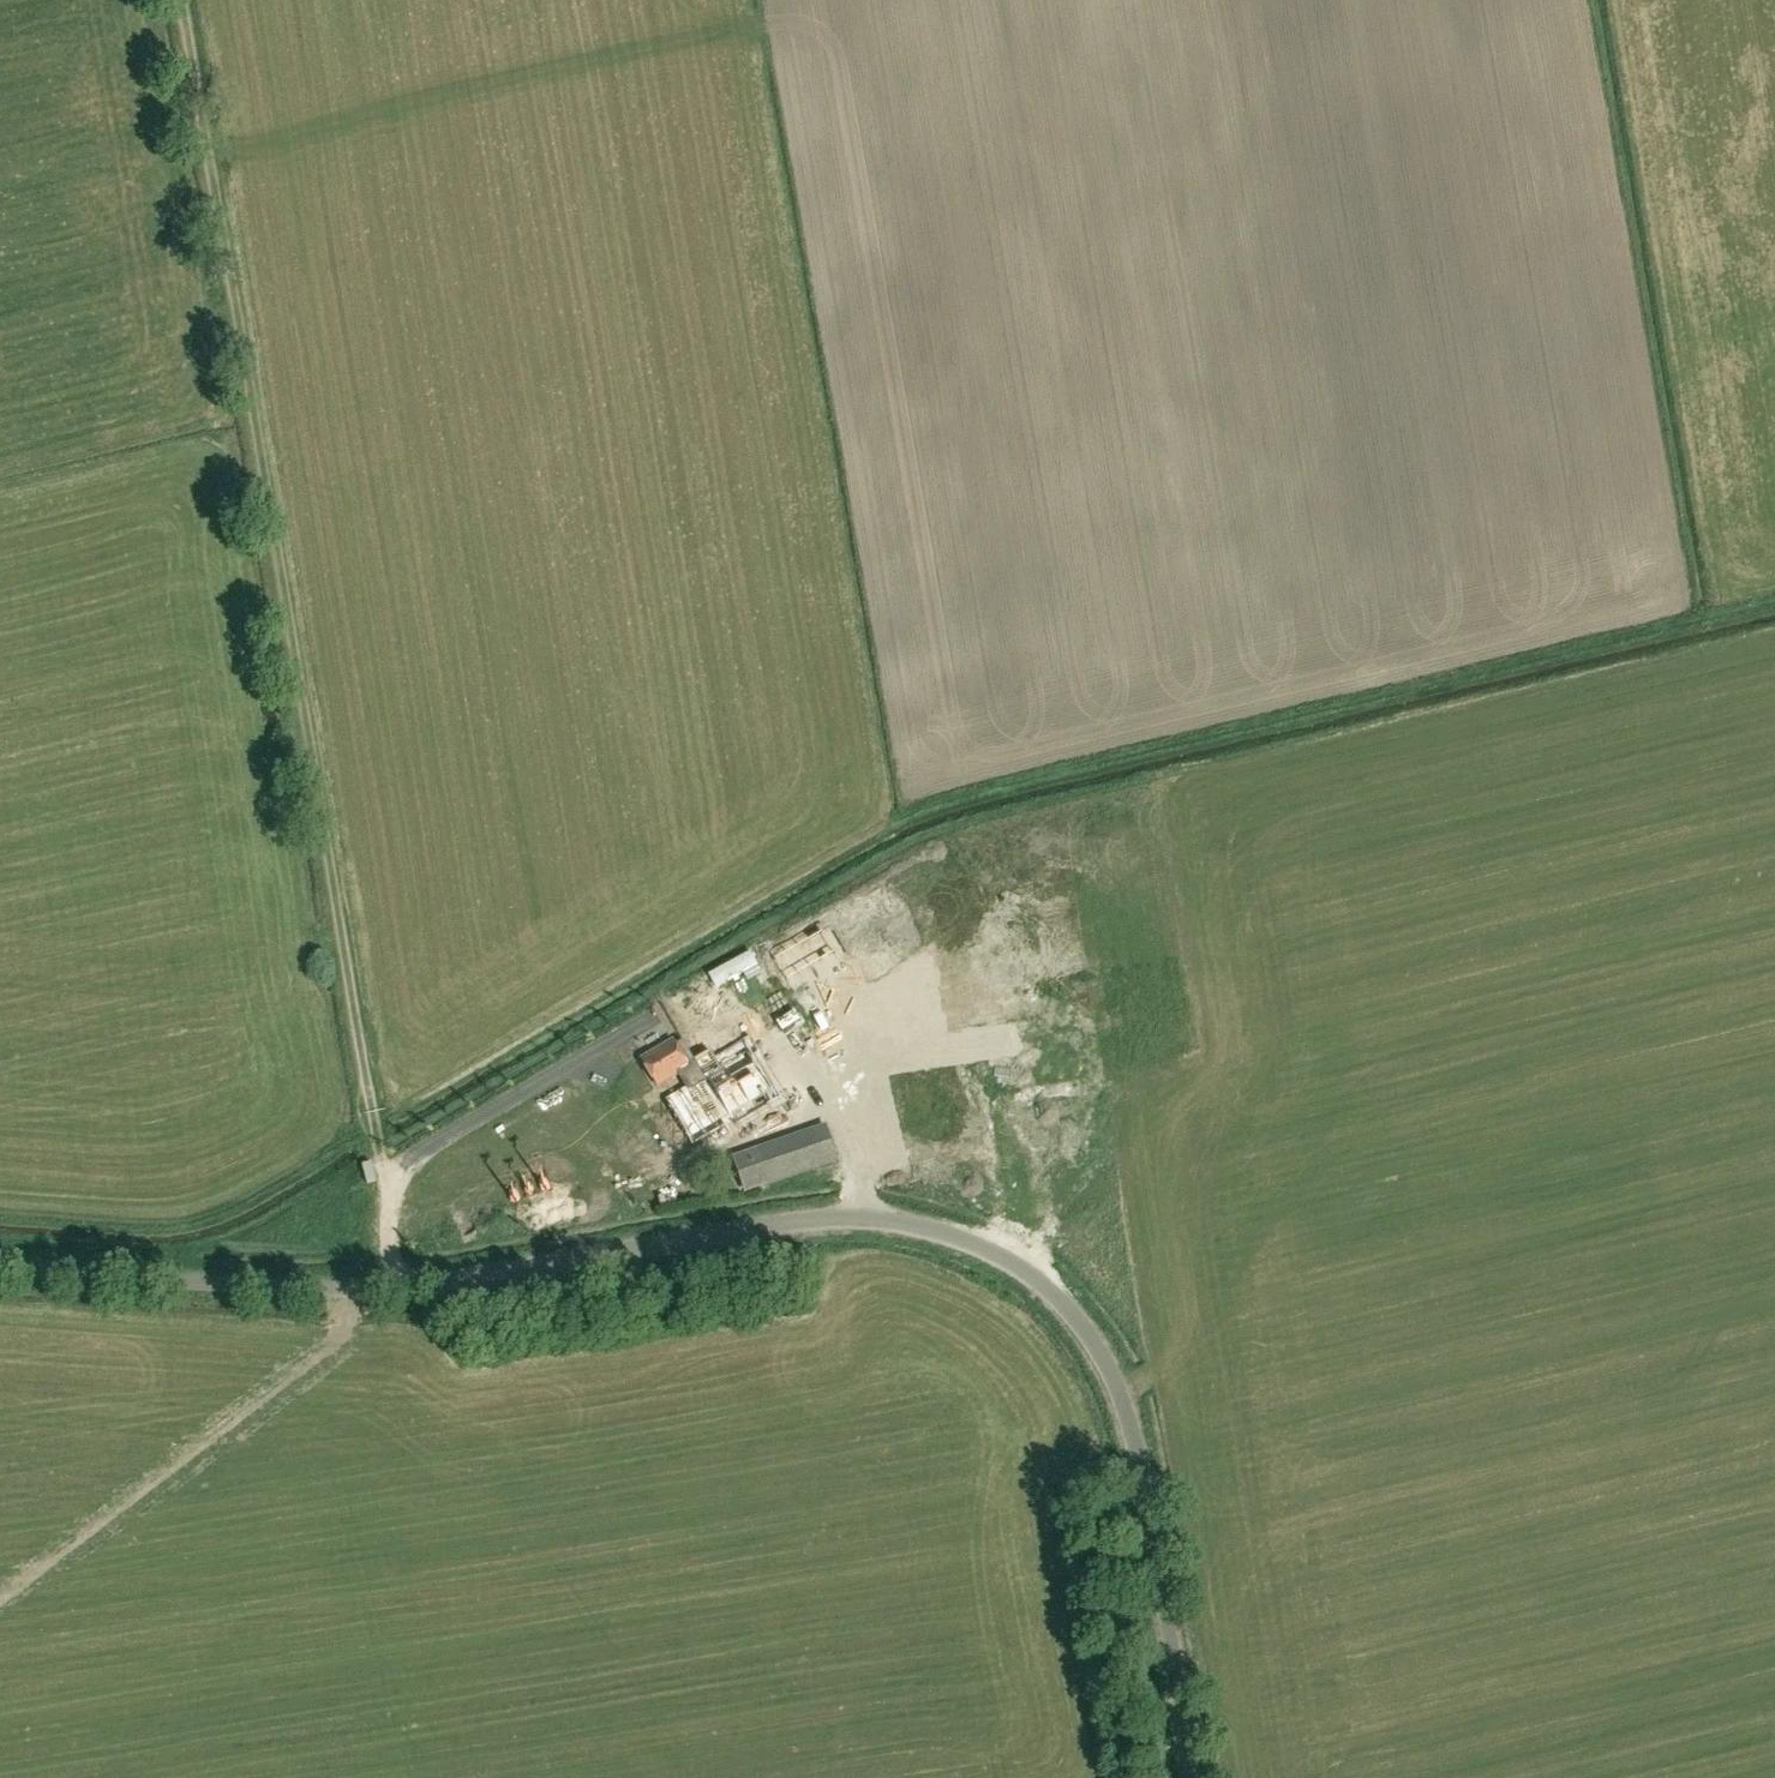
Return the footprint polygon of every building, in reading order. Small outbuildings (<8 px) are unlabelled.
[(916,948),(898,919),(902,917),(901,916),(897,918),(847,948),(844,950),(845,951),(848,949),(866,978),(862,980),(863,982),(867,980),(917,949),(920,947),(919,946),(916,948)] [(754,965),(746,952),(700,980),(708,993),(754,965)] [(693,1059),(680,1036),(642,1058),(658,1085),(679,1073),(686,1086),(703,1075),(693,1059)] [(776,1094),(748,1048),(722,1064),(712,1048),(693,1059),(703,1075),(706,1074),(733,1119),(776,1094)] [(703,1075),(686,1086),(666,1098),(693,1143),(733,1119),(706,1074),(703,1075)] [(763,1185),(837,1159),(826,1126),(751,1152),(763,1185)]
